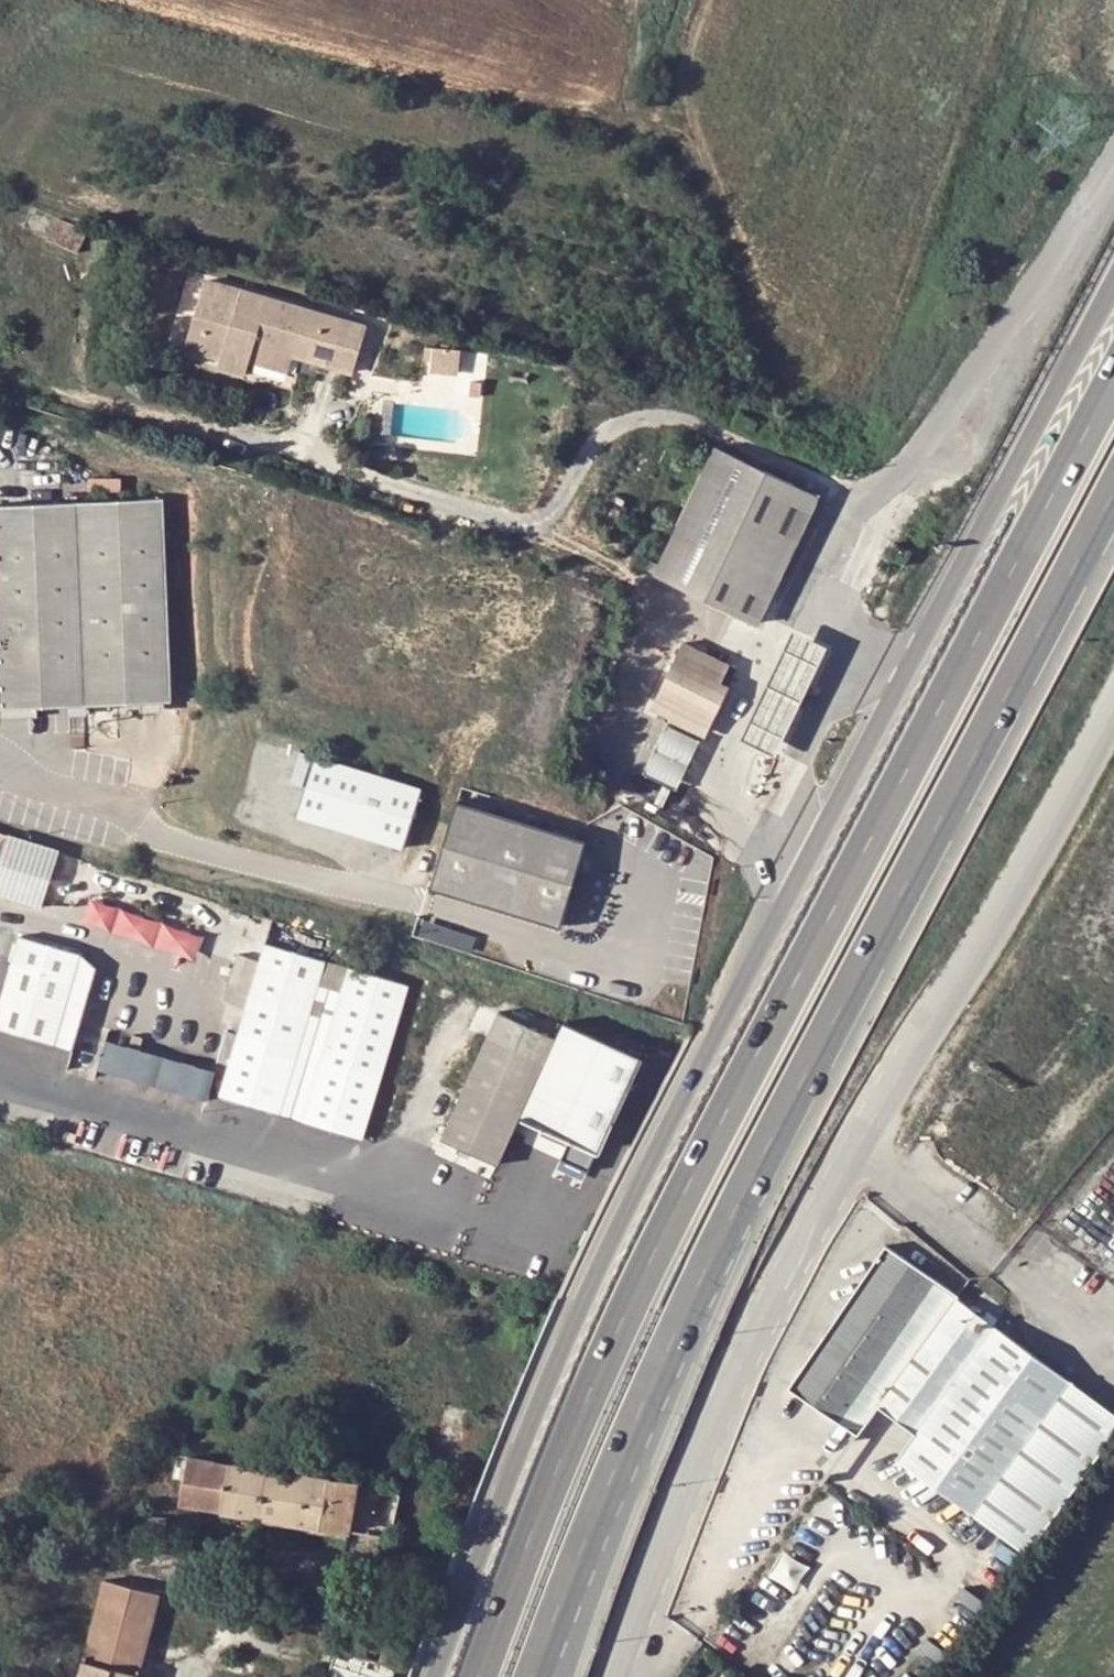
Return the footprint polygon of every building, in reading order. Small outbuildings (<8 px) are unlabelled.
[(83,252),(93,231),(62,216),(52,237),(83,252)] [(350,319),(209,277),(187,346),(222,357),(229,332),(257,340),(336,364),(350,319)] [(257,340),(229,332),(222,357),(249,365),(257,340)] [(433,372),(458,375),(462,375),(462,372),(465,348),(430,344),(428,359),(435,360),(433,372)] [(655,572),(756,622),(819,494),(717,444),(660,563),(655,572)] [(0,504),(0,668),(0,706),(3,706),(172,699),(168,496),(0,504)] [(643,566),(655,572),(660,563),(648,557),(643,566)] [(794,630),(741,738),(742,739),(774,755),(830,647),(794,630)] [(681,641),(650,706),(702,731),(724,686),(718,682),(725,671),(725,662),(681,641)] [(406,848),(425,790),(318,756),(299,815),(406,848)] [(562,923),(588,840),(459,802),(432,884),(562,923)] [(12,833),(0,868),(0,895),(42,909),(62,850),(12,833)] [(203,957),(211,933),(98,896),(90,920),(203,957)] [(56,1041),(78,977),(87,950),(25,931),(16,958),(0,1005),(0,1024),(56,1041)] [(219,1093),(280,1113),(302,1047),(312,1016),(284,1007),(292,983),(320,992),(330,963),(269,942),(259,973),(237,966),(230,986),(252,993),(240,1028),(219,1093)] [(363,1138),(410,985),(349,966),(302,1119),(363,1138)] [(518,1114),(552,1040),(498,1014),(440,1138),(495,1164),(518,1114)] [(552,1040),(518,1114),(570,1137),(559,1159),(586,1171),(640,1057),(562,1020),(552,1040)] [(210,1101),(219,1072),(107,1037),(98,1066),(210,1101)] [(878,1399),(955,1293),(884,1246),(792,1383),(859,1425),(878,1399)] [(1033,1540),(1113,1433),(1113,1398),(955,1293),(878,1399),(919,1427),(901,1453),(1033,1540)] [(190,1448),(189,1455),(206,1457),(207,1451),(190,1448)] [(206,1457),(189,1455),(177,1453),(174,1477),(186,1478),(182,1502),(257,1514),(265,1466),(206,1457)] [(257,1514),(395,1536),(397,1526),(401,1507),(404,1487),(265,1466),(257,1514)] [(478,1495),(470,1513),(480,1515),(483,1496),(478,1495)] [(164,1544),(167,1517),(147,1514),(144,1542),(164,1544)] [(467,1518),(459,1536),(467,1537),(472,1519),(467,1518)] [(107,1577),(79,1676),(138,1676),(162,1592),(107,1577)] [(366,1656),(346,1650),(337,1676),(392,1676),(396,1665),(366,1656)]
